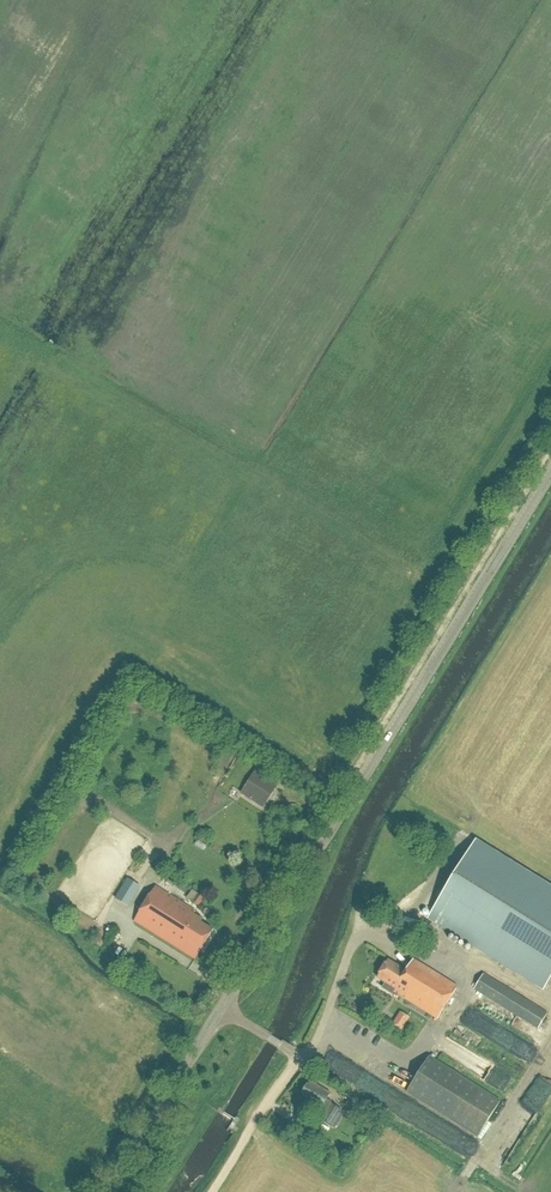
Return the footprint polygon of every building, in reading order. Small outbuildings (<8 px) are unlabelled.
[(249,784),(242,795),(263,809),(277,787),(266,779),(259,790),(249,784)] [(477,840),(428,920),(544,992),(550,980),(550,886),(477,840)] [(146,845),(142,851),(148,855),(152,848),(146,845)] [(129,907),(141,888),(128,880),(116,899),(129,907)] [(196,960),(214,931),(201,924),(203,920),(194,915),(196,912),(156,888),(135,923),(196,960)] [(187,890),(184,897),(191,901),(194,893),(187,890)] [(195,900),(194,901),(200,905),(206,897),(200,893),(198,895),(195,900)] [(458,987),(413,959),(405,971),(390,961),(378,978),(395,989),(386,1003),(398,1011),(405,999),(438,1020),(458,987)] [(539,1031),(549,1014),(485,974),(475,991),(539,1031)] [(378,1004),(374,1009),(384,1016),(388,1010),(378,1004)] [(515,1037),(464,1009),(457,1021),(508,1050),(515,1037)] [(478,1139),(502,1101),(430,1056),(406,1093),(478,1139)] [(332,1102),(327,1100),(331,1094),(312,1082),(309,1086),(307,1085),(301,1094),(304,1096),(301,1099),(302,1100),(299,1105),(300,1110),(305,1112),(310,1111),(313,1106),(321,1111),(325,1114),(321,1121),(331,1127),(336,1129),(345,1115),(341,1112),(341,1111),(331,1104),(332,1102)] [(349,1101),(346,1106),(352,1110),(356,1104),(349,1101)] [(467,1135),(459,1148),(466,1153),(474,1140),(467,1135)]
